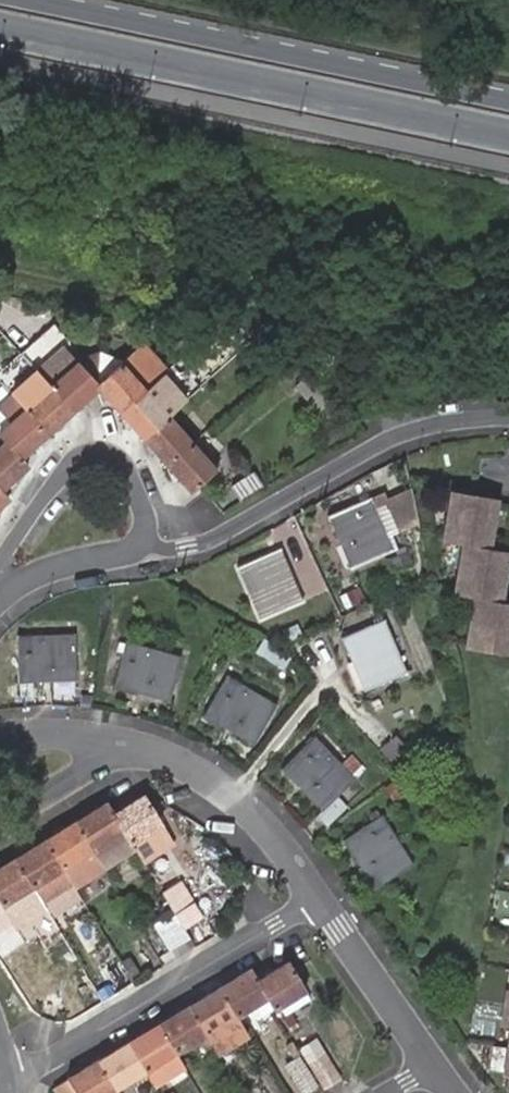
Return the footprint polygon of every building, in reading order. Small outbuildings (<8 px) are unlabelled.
[(0,297),(0,314),(16,317),(20,301),(0,297)] [(261,350),(251,342),(240,352),(249,359),(261,350)] [(74,361),(87,374),(96,365),(85,351),(74,361)] [(49,370),(56,377),(74,361),(67,352),(49,370)] [(50,383),(72,408),(97,386),(87,374),(74,361),(56,377),(50,383)] [(133,361),(126,368),(145,390),(152,383),(133,361)] [(122,363),(97,386),(121,412),(145,390),(126,368),(122,363)] [(280,378),(296,395),(312,382),(296,364),(280,378)] [(46,431),(72,408),(50,383),(42,375),(38,370),(12,394),(23,406),(46,431)] [(312,382),(296,395),(320,421),(335,406),(312,382)] [(149,394),(169,417),(176,411),(156,388),(149,394)] [(145,390),(121,412),(144,439),(169,417),(149,394),(145,390)] [(46,431),(23,406),(11,393),(0,403),(0,421),(3,424),(0,427),(0,435),(6,442),(19,456),(46,431)] [(174,422),(194,444),(200,438),(181,416),(174,422)] [(169,417),(144,439),(169,466),(194,444),(174,422),(169,417)] [(19,456),(6,442),(0,447),(0,490),(27,466),(19,456)] [(198,448),(218,471),(225,465),(204,442),(198,448)] [(194,444),(169,466),(193,493),(218,471),(198,448),(194,444)] [(252,474),(231,486),(240,502),(260,491),(252,474)] [(0,490),(0,512),(11,502),(0,490)] [(498,506),(478,503),(479,496),(455,492),(447,542),(466,545),(458,595),(478,598),(469,649),(508,656),(508,610),(500,609),(508,559),(489,556),(498,506)] [(414,494),(388,504),(401,534),(421,526),(414,494)] [(352,535),(366,566),(398,553),(374,500),(333,517),(343,538),(352,535)] [(357,569),(366,566),(352,535),(343,538),(357,569)] [(258,585),(272,618),(305,604),(281,551),(240,570),(249,589),(258,585)] [(406,558),(388,566),(395,580),(412,572),(406,558)] [(360,577),(342,585),(347,596),(366,588),(360,577)] [(263,621),(272,618),(258,585),(249,589),(263,621)] [(386,621),(343,640),(365,695),(408,675),(386,621)] [(50,672),(82,671),(80,637),(21,639),(23,684),(50,684),(50,672)] [(142,683),(173,692),(183,659),(131,645),(119,687),(139,693),(142,683)] [(286,670),(293,661),(269,647),(263,657),(286,670)] [(82,684),(82,671),(50,672),(50,684),(82,684)] [(232,719),(261,736),(278,708),(231,681),(209,718),(227,729),(232,719)] [(170,701),(173,692),(142,683),(139,693),(170,701)] [(256,745),(261,736),(232,719),(227,729),(256,745)] [(398,767),(413,755),(404,745),(391,729),(376,743),(398,767)] [(356,780),(318,739),(286,771),(301,787),(309,778),(332,803),(338,798),(356,780)] [(412,773),(391,791),(401,803),(423,786),(412,773)] [(349,809),(338,798),(332,803),(309,778),(301,787),(324,811),(318,818),(329,829),(349,809)] [(148,799),(118,817),(128,834),(134,845),(163,828),(148,799)] [(111,805),(79,824),(96,854),(128,834),(118,817),(111,805)] [(371,857),(390,885),(416,867),(384,819),(349,843),(362,863),(371,857)] [(72,883),(76,889),(107,870),(105,869),(96,854),(79,824),(48,844),(72,883)] [(163,828),(134,845),(137,849),(145,862),(173,844),(163,828)] [(134,845),(128,834),(96,854),(105,869),(137,849),(134,845)] [(16,863),(34,892),(41,888),(47,899),(72,883),(48,844),(16,863)] [(381,891),(390,885),(371,857),(362,863),(381,891)] [(34,892),(16,863),(0,873),(0,898),(6,909),(34,892)] [(177,915),(186,931),(204,920),(177,877),(160,888),(177,915)] [(5,963),(23,952),(0,914),(0,954),(5,963)] [(186,931),(177,915),(158,927),(173,952),(192,941),(186,931)] [(106,951),(91,960),(108,987),(122,978),(106,951)] [(290,966),(259,983),(270,1001),(276,1011),(277,1012),(283,1009),(307,995),(290,966)] [(253,971),(222,990),(239,1019),(246,1015),(270,1001),(259,983),(253,971)] [(222,990),(192,1008),(209,1038),(239,1019),(222,990)] [(312,1004),(307,995),(283,1009),(288,1018),(312,1004)] [(270,1001),(246,1015),(251,1025),(276,1011),(270,1001)] [(192,1008),(161,1025),(179,1056),(187,1051),(209,1038),(192,1008)] [(214,1046),(222,1061),(241,1049),(233,1036),(245,1029),(239,1019),(209,1038),(214,1046)] [(161,1025),(130,1044),(148,1074),(153,1082),(155,1087),(187,1069),(179,1056),(161,1025)] [(209,1038),(187,1051),(192,1060),(214,1046),(209,1038)] [(130,1044),(99,1062),(117,1092),(124,1088),(148,1074),(130,1044)] [(321,1045),(306,1054),(328,1089),(343,1081),(321,1045)] [(286,1066),(302,1092),(313,1092),(317,1091),(298,1059),(286,1066)] [(99,1062),(54,1089),(56,1092),(117,1092),(99,1062)] [(153,1082),(148,1074),(124,1088),(127,1092),(135,1092),(153,1082)] [(246,1089),(248,1092),(266,1092),(260,1081),(246,1089)]
